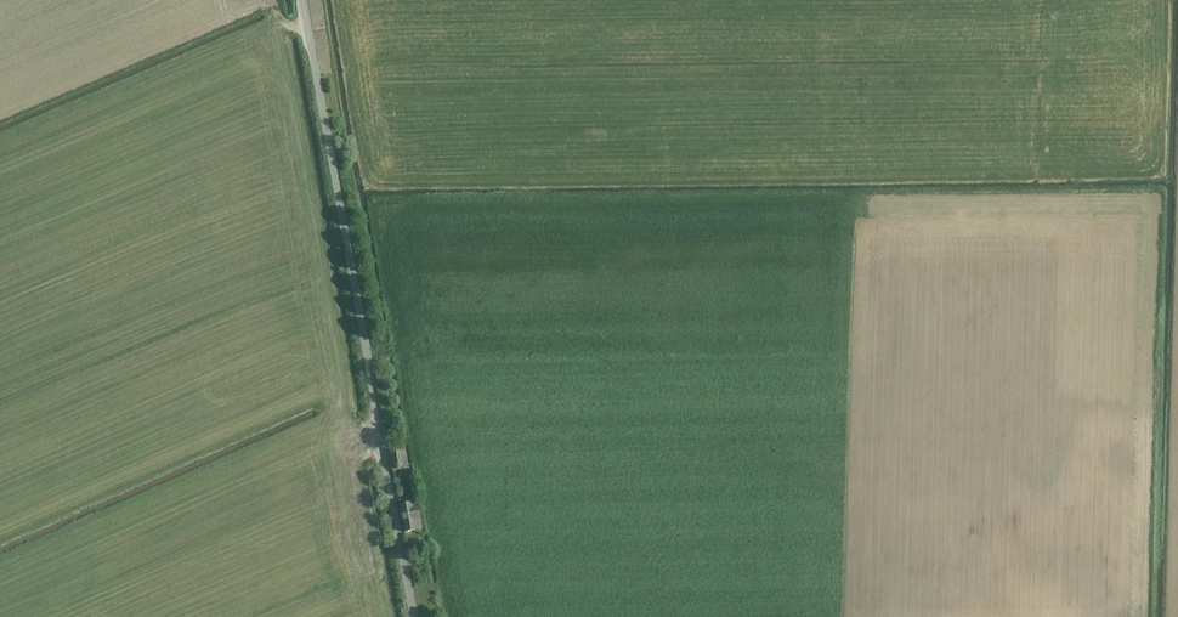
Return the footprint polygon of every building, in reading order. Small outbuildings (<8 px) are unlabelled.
[(391,455),(393,469),(408,466),(406,452),(391,455)] [(410,505),(400,507),(405,533),(423,529),(419,509),(411,510),(410,505)]
